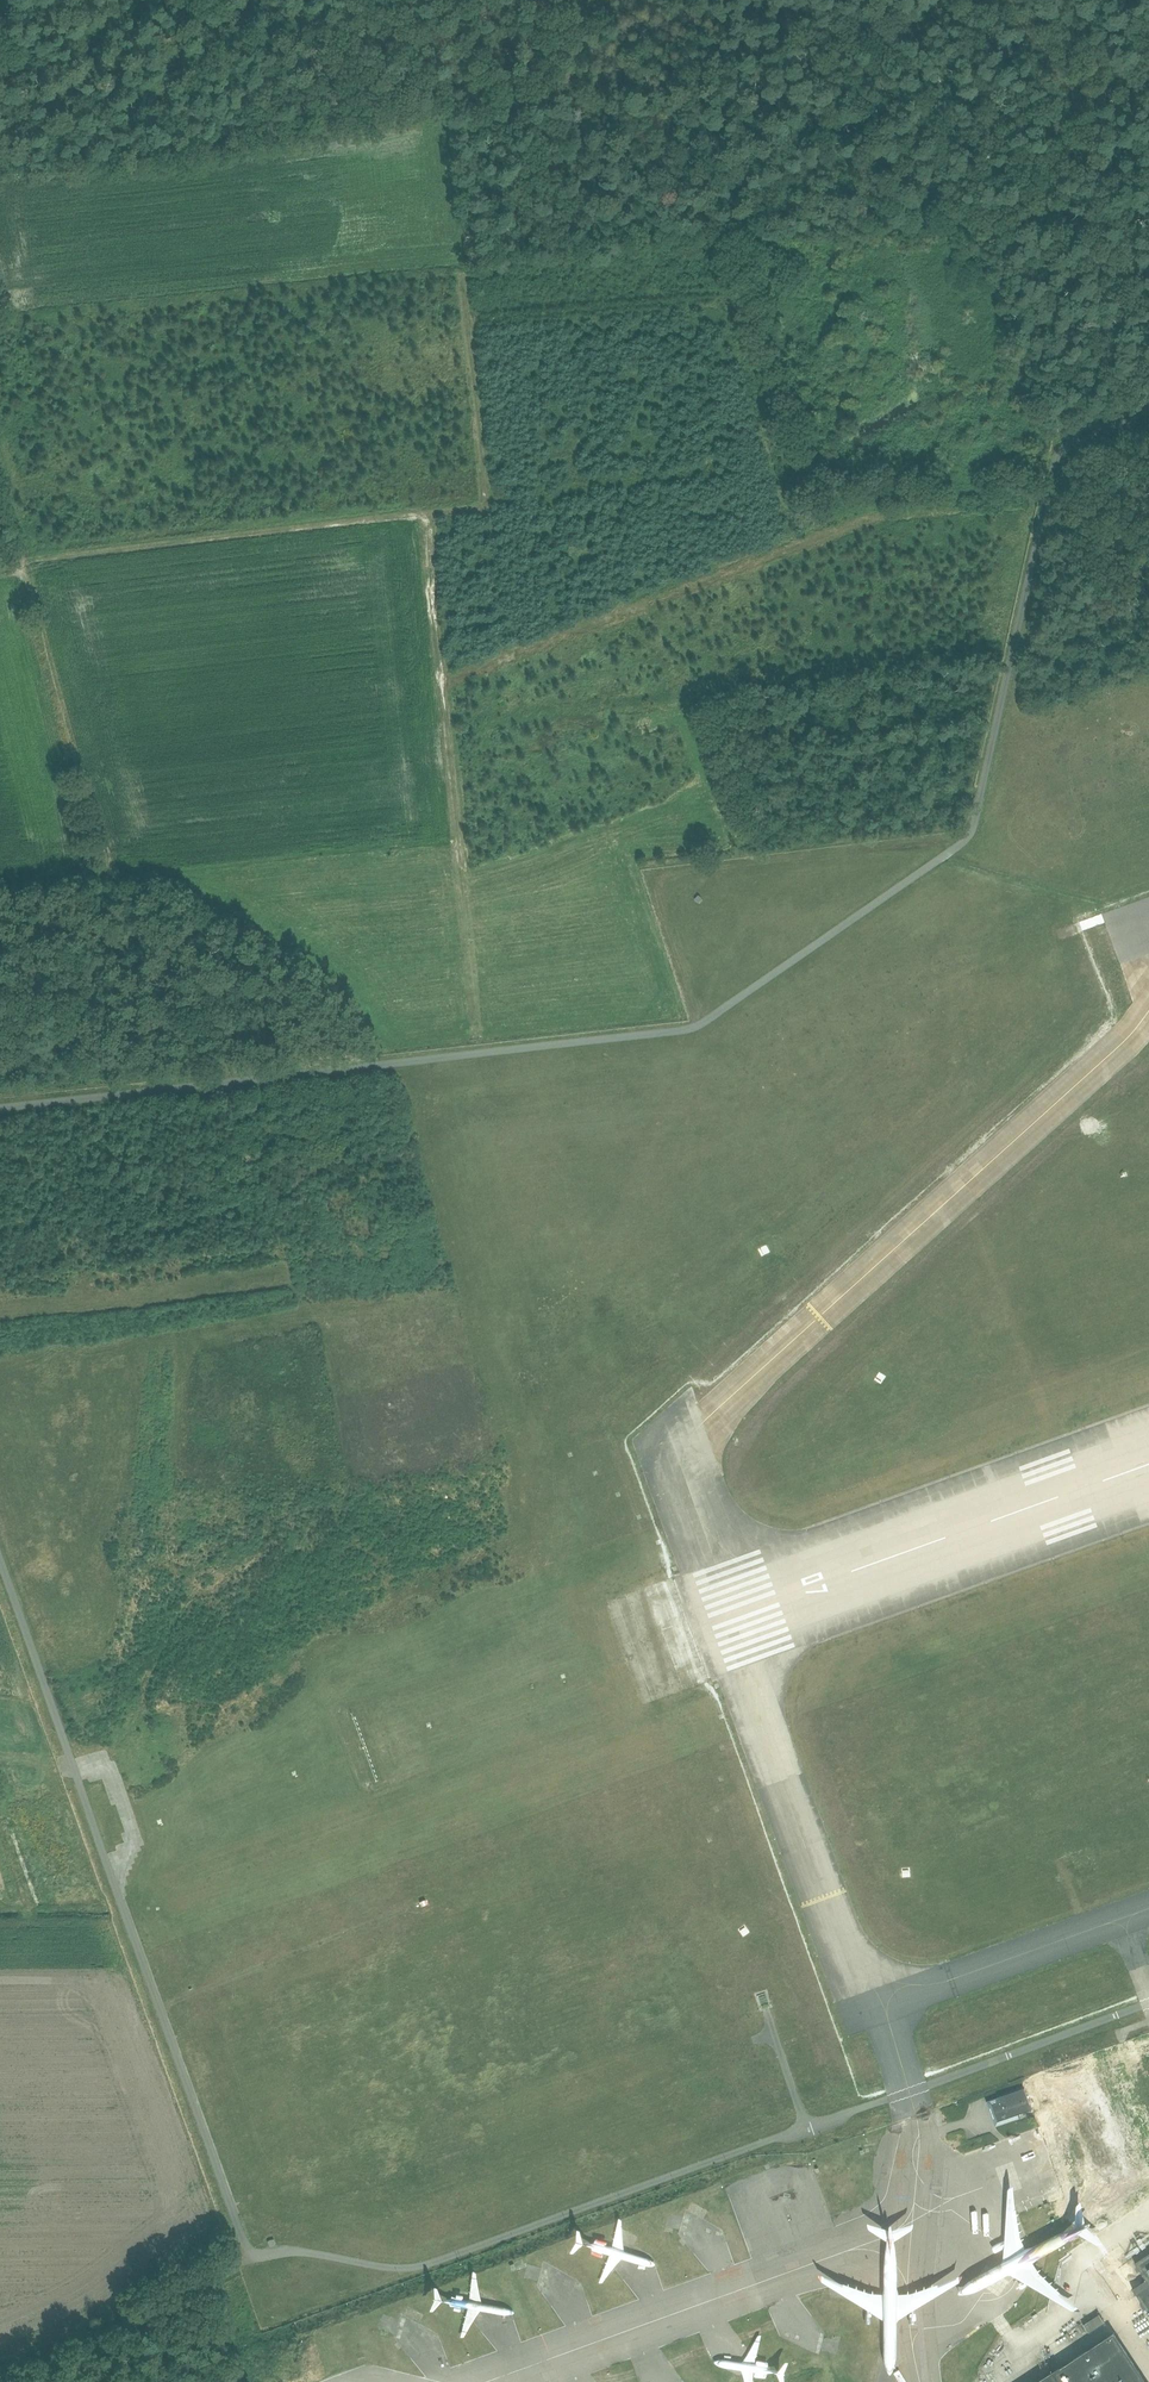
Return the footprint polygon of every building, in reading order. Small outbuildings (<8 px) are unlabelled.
[(1032,2110),(1024,2088),(999,2097),(999,2098),(1000,2097),(1001,2101),(993,2104),(998,2120),(1007,2117),(1006,2115),(1010,2114),(1010,2116),(1018,2114),(1020,2118),(1019,2114),(1032,2110)] [(1142,2165),(1129,2170),(1134,2182),(1146,2177),(1142,2165)] [(1103,2267),(1117,2259),(1114,2253),(1099,2260),(1103,2267)] [(1135,2263),(1147,2281),(1148,2284),(1148,2254),(1135,2263)] [(1110,2273),(1123,2265),(1119,2259),(1106,2267),(1110,2273)] [(1147,2281),(1133,2289),(1137,2296),(1148,2288),(1148,2284),(1147,2281)] [(1137,2296),(1148,2313),(1148,2288),(1137,2296)] [(1114,2333),(1060,2369),(1059,2367),(1037,2381),(1146,2381),(1114,2333)]
